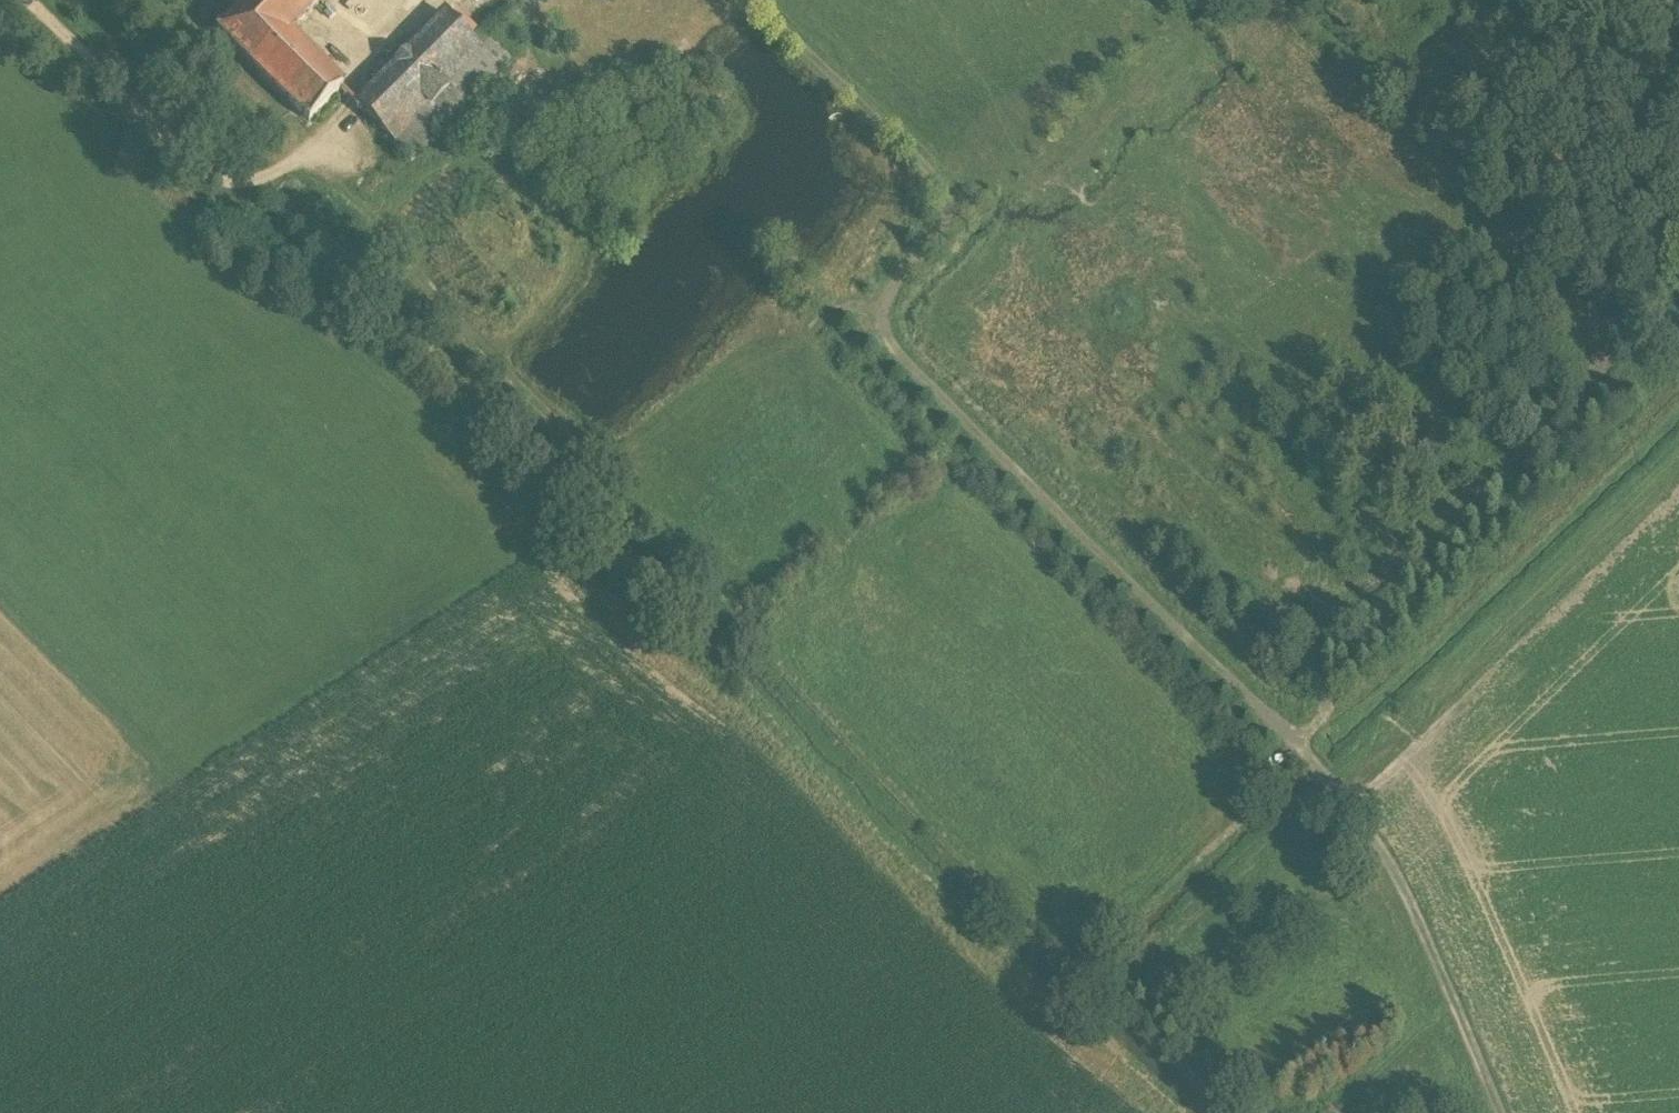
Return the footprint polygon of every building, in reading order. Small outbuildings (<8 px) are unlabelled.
[(216,32),(253,69),(285,35),(321,0),(249,0),(216,32)] [(447,18),(357,108),(412,163),(518,57),(488,27),(473,43),(447,18)] [(285,35),(253,69),(308,124),(340,90),(285,35)]
